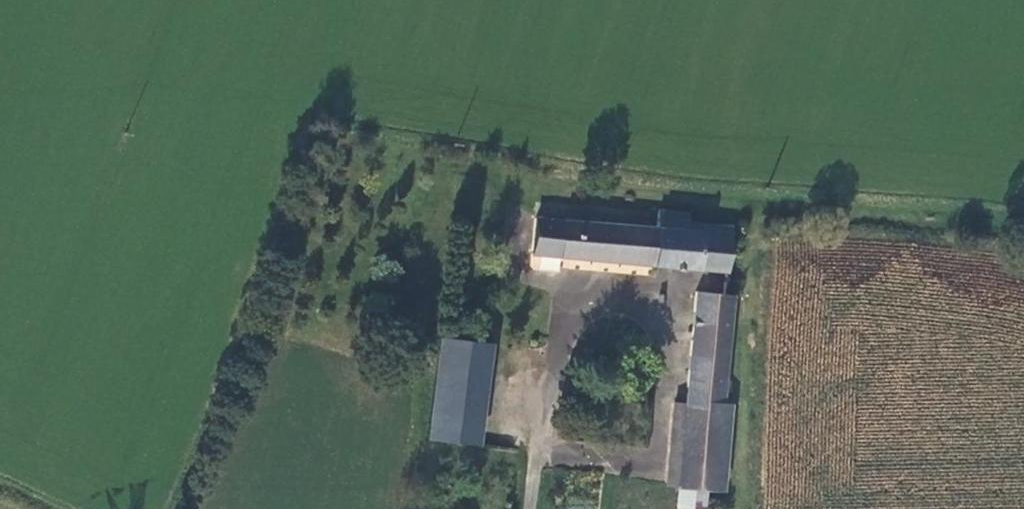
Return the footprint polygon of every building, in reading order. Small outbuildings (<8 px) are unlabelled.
[(691,233),(693,218),(692,217),(689,215),(662,213),(660,232),(539,221),(536,256),(538,257),(729,273),(732,238),(691,233)] [(707,272),(706,288),(726,290),(727,274),(707,272)] [(724,410),(724,407),(734,299),(700,296),(689,407),(724,410)] [(430,440),(479,447),(492,347),(443,341),(441,354),(430,440)] [(726,492),(732,408),(724,407),(724,410),(689,407),(682,489),(709,491),(726,492)] [(709,491),(682,489),(680,508),(708,508),(709,491)]
